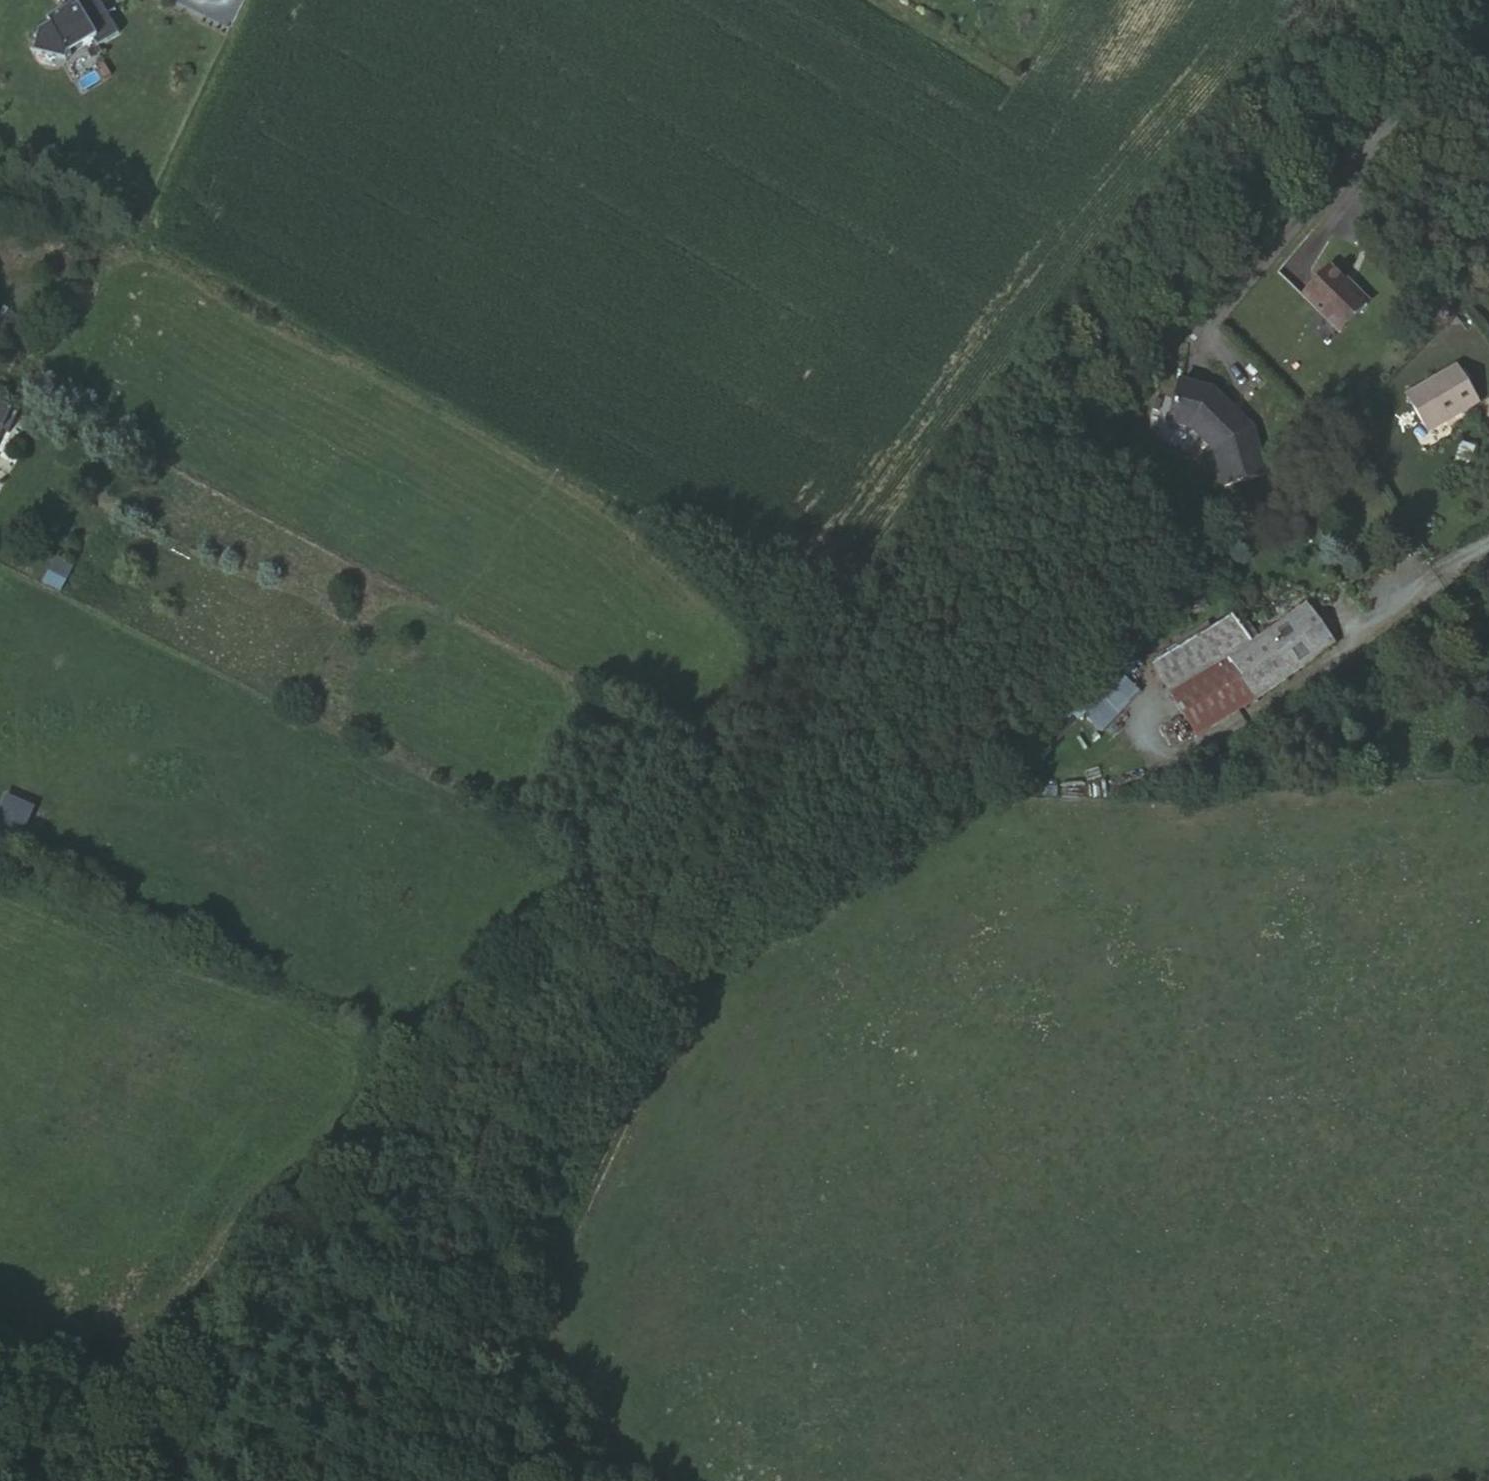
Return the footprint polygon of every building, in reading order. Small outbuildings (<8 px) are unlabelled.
[(65,12),(28,31),(47,68),(114,33),(96,0),(59,0),(65,12)] [(1336,276),(1308,303),(1344,342),(1371,314),(1336,276)] [(1480,405),(1459,369),(1411,397),(1433,434),(1480,405)] [(1183,384),(1172,425),(1193,431),(1217,456),(1225,490),(1268,480),(1256,434),(1216,393),(1183,384)] [(0,430),(6,433),(15,413),(0,406),(0,431),(0,430)] [(1362,423),(1354,428),(1362,440),(1370,434),(1362,423)] [(43,586),(62,592),(71,566),(52,559),(43,586)] [(1207,656),(1230,695),(1313,644),(1291,604),(1234,639),(1207,656)] [(1138,659),(1153,689),(1207,656),(1234,639),(1218,611),(1138,659)] [(1207,656),(1153,689),(1175,727),(1230,695),(1207,656)] [(26,831),(37,807),(7,792),(0,805),(0,818),(26,831)]
